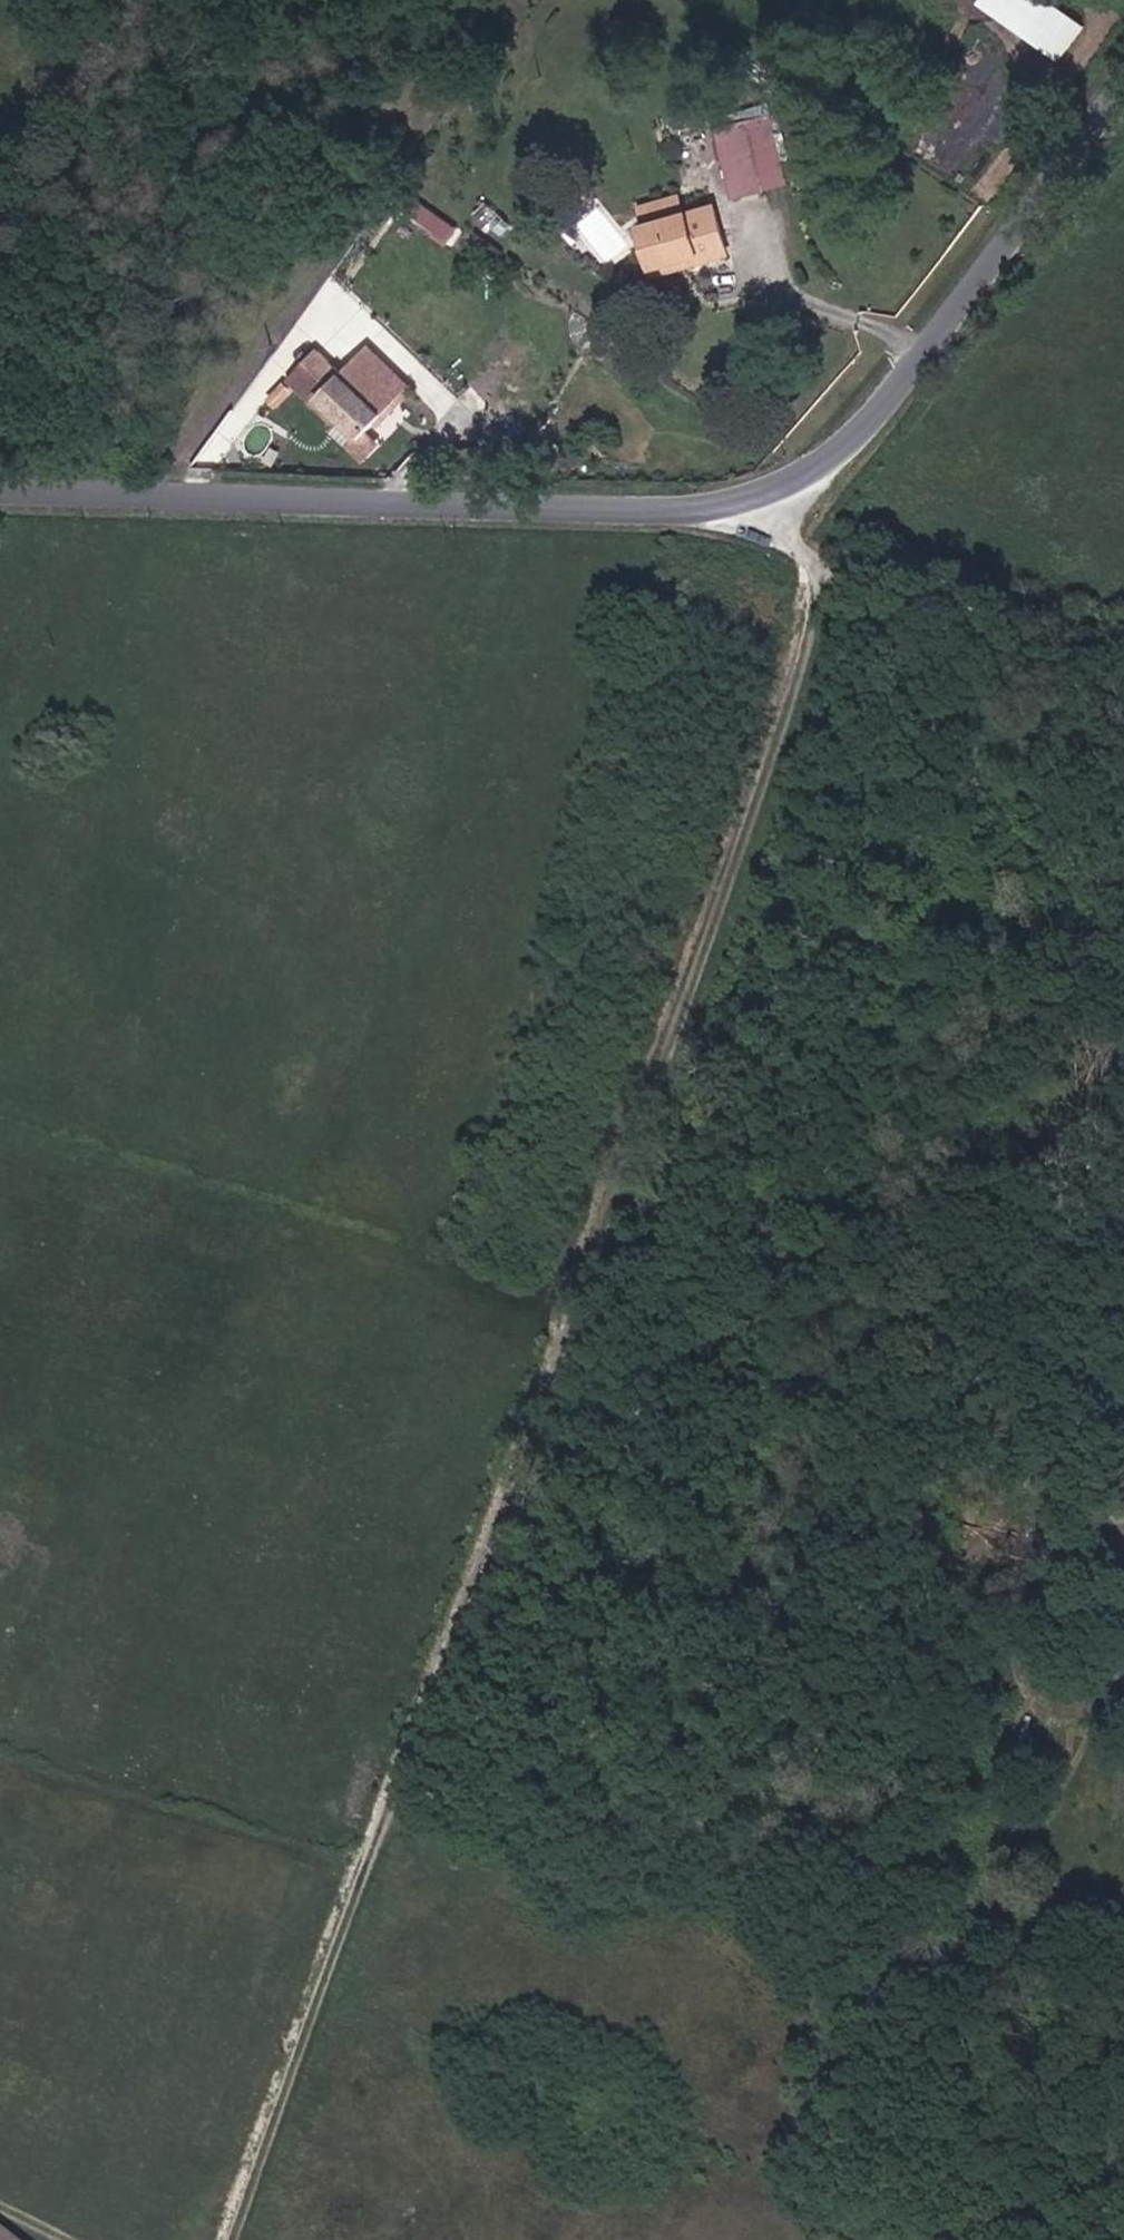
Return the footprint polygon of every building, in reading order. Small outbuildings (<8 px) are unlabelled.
[(980,5),(1070,51),(1090,12),(1066,0),(983,0),(980,5)] [(704,173),(736,168),(730,110),(697,114),(704,173)] [(662,232),(665,253),(700,248),(690,193),(613,201),(620,239),(662,232)] [(424,197),(414,211),(451,237),(461,223),(424,197)] [(620,239),(623,260),(665,253),(662,232),(620,239)] [(273,363),(340,427),(400,365),(329,302),(273,363)]
